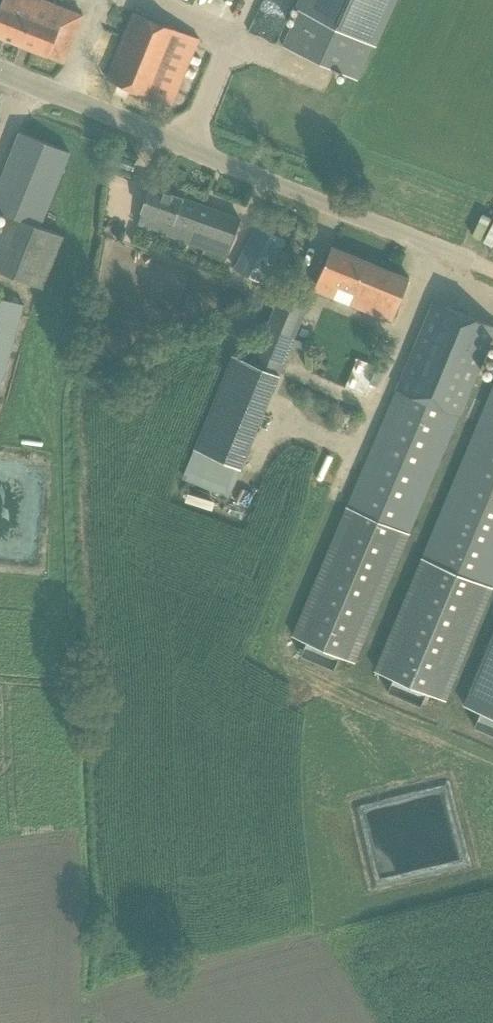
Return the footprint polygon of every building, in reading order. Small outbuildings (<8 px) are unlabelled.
[(45,0),(3,0),(0,7),(0,36),(63,61),(82,15),(45,0)] [(282,46),(356,79),(392,0),(303,0),(282,46)] [(133,12),(106,78),(154,98),(180,31),(133,12)] [(0,183),(0,211),(8,214),(39,227),(69,151),(20,132),(0,183)] [(150,187),(143,206),(138,222),(171,234),(174,224),(231,245),(240,220),(150,187)] [(0,233),(0,271),(40,287),(61,236),(39,227),(8,214),(0,233)] [(256,226),(247,244),(235,268),(263,282),(285,240),(256,226)] [(331,246),(324,265),(314,290),(334,298),(361,308),(392,321),(409,278),(331,246)] [(233,352),(194,449),(183,478),(230,496),(307,302),(281,291),(253,360),(233,352)] [(23,304),(0,299),(0,386),(23,304)] [(434,301),(293,637),(307,643),(303,652),(335,665),(338,656),(354,662),(491,340),(492,341),(492,325),(434,301)] [(373,671),(393,679),(389,689),(421,702),(425,693),(445,701),(492,587),(492,384),(373,671)] [(463,704),(492,717),(492,631),(463,704)]
